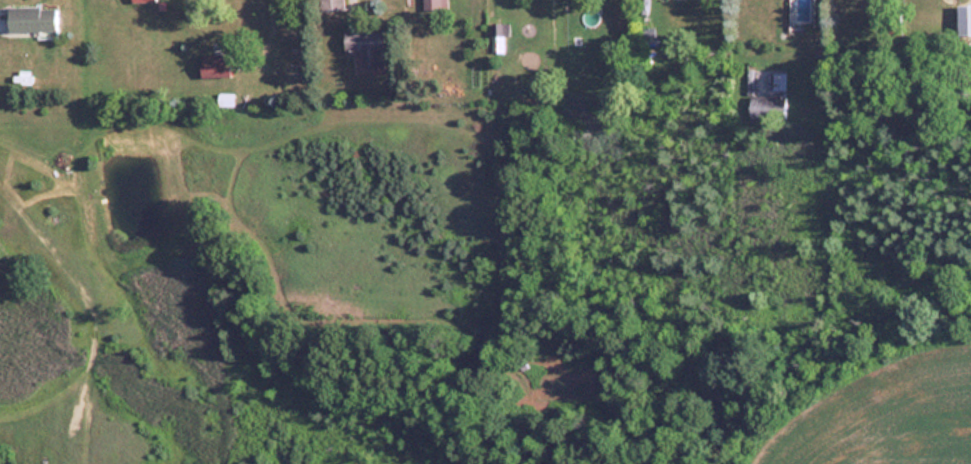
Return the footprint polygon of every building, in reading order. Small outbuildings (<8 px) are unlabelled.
[(324,10),(344,10),(344,0),(324,0),(324,10)] [(424,11),(448,11),(448,0),(424,0),(424,11)] [(12,7),(12,31),(59,31),(59,7),(12,7)] [(388,31),(349,31),(349,53),(366,53),(366,68),(388,68),(388,31)] [(232,76),(232,54),(202,54),(202,76),(232,76)] [(786,90),(786,85),(783,85),(782,75),(775,76),(776,91),(786,90)] [(752,120),(788,120),(788,97),(752,97),(752,120)]
